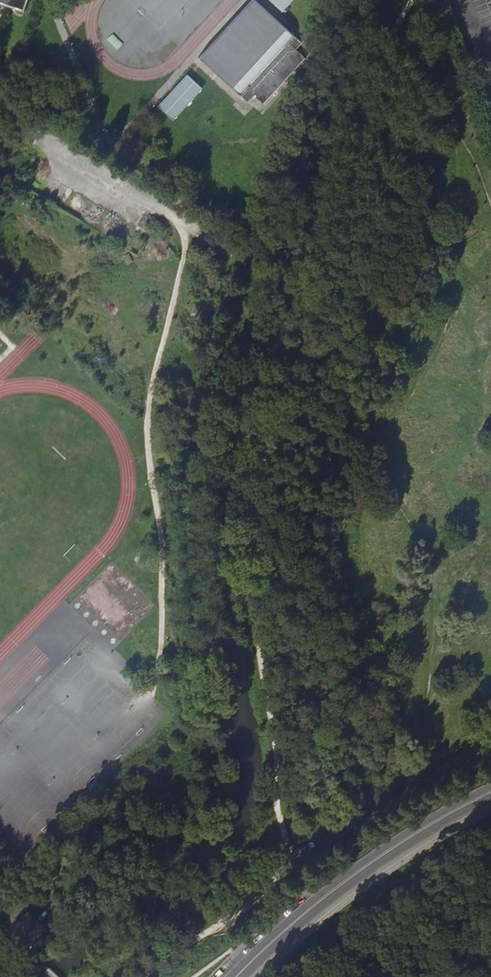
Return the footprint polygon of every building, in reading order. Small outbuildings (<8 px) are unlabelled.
[(23,13),(28,0),(0,0),(0,5),(23,13)] [(294,38),(254,0),(199,60),(240,97),(241,96),(248,102),(253,97),(262,106),(272,95),(270,94),(273,91),(275,92),(293,73),(291,71),(293,68),(295,70),(303,61),(293,52),(300,46),(293,39),(294,38)] [(284,11),(294,0),(272,0),(284,11)] [(174,119),(204,88),(189,74),(159,105),(174,119)] [(29,914),(14,931),(31,945),(45,929),(29,914)]
